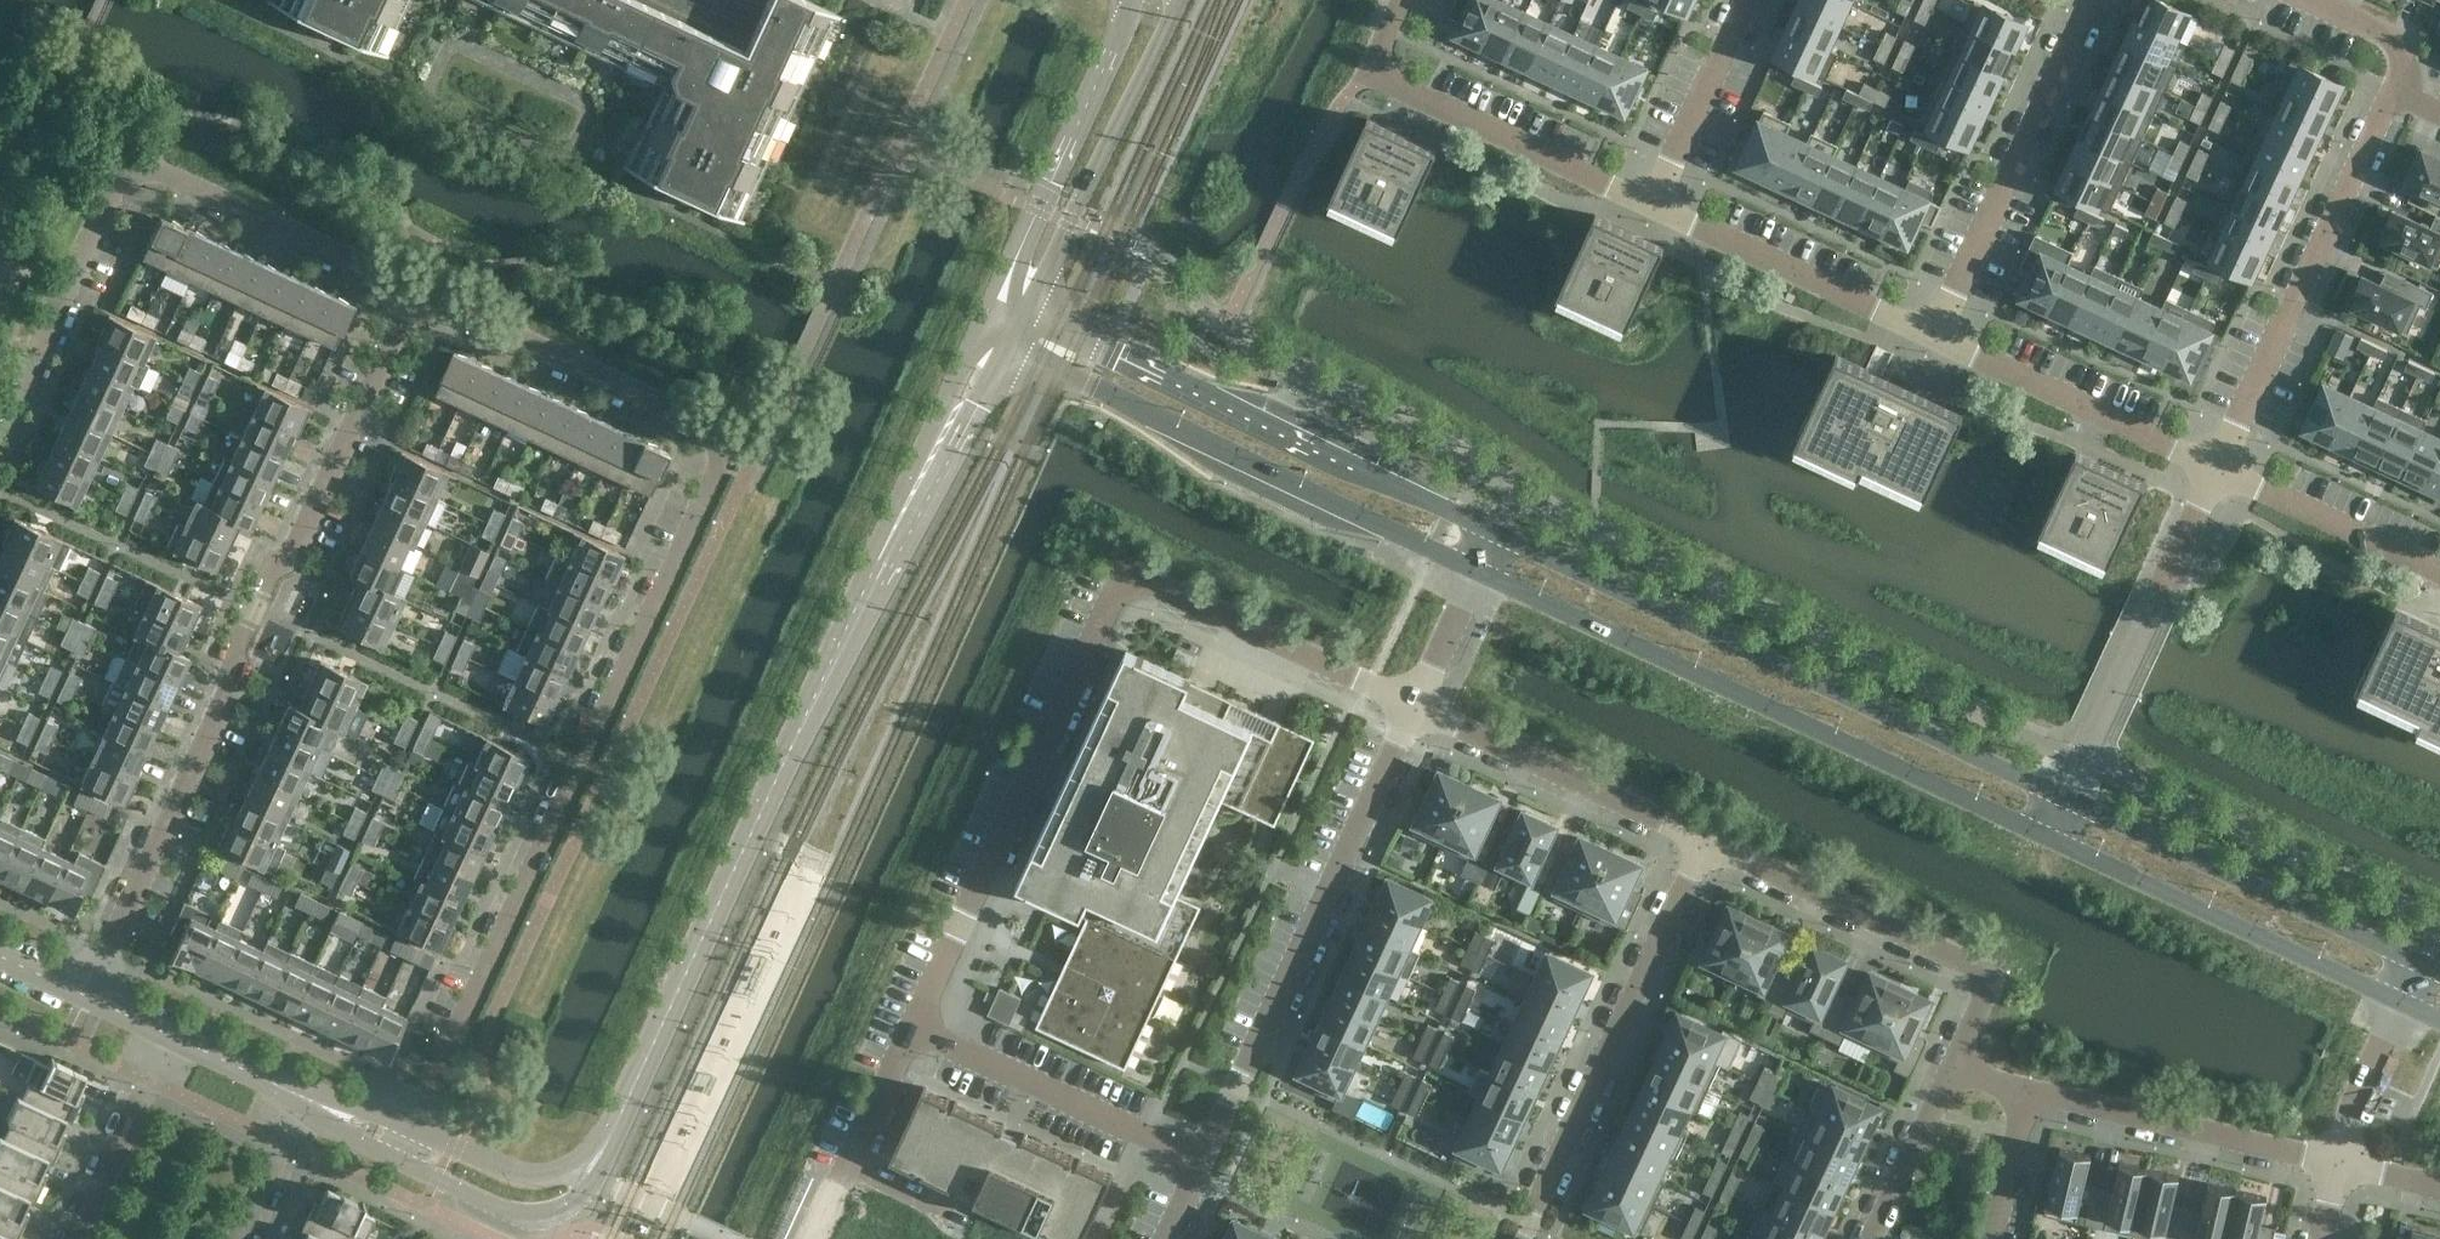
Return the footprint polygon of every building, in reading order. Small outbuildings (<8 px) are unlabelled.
[(268,1),(321,26),(321,29),(329,32),(331,30),(384,55),(385,52),(409,0),(269,0),(268,1)] [(502,16),(523,20),(523,21),(524,21),(542,29),(543,30),(543,29),(561,37),(560,38),(561,38),(605,58),(605,59),(606,59),(606,58),(624,67),(663,85),(655,102),(626,164),(625,164),(624,167),(677,191),(677,194),(685,198),(687,196),(740,220),(741,218),(778,137),(835,15),(835,16),(836,13),(808,0),(767,0),(754,29),(691,0),(479,0),(502,16)] [(1502,1),(1499,0),(1457,0),(1450,15),(1463,21),(1461,25),(1460,25),(1459,26),(1460,26),(1456,33),(1481,45),(1502,1)] [(1645,3),(1638,0),(1630,0),(1628,6),(1641,12),(1645,3)] [(1686,12),(1689,7),(1690,6),(1689,6),(1692,0),(1660,0),(1686,12)] [(1849,0),(1801,0),(1798,5),(1838,24),(1849,0)] [(1913,1),(1910,0),(1901,0),(1896,9),(1907,14),(1913,1)] [(1921,5),(1931,10),(1936,0),(1923,0),(1921,5)] [(1963,24),(2014,48),(2025,24),(1975,0),(1974,0),(1963,24)] [(2136,18),(2176,37),(2187,42),(2199,18),(2161,0),(2145,0),(2136,18)] [(1505,56),(1525,12),(1502,1),(1481,45),(1486,47),(1487,48),(1487,47),(1500,53),(1500,54),(1501,55),(1501,54),(1505,56)] [(1658,9),(1645,3),(1641,12),(1654,18),(1658,9)] [(1827,48),(1838,24),(1798,5),(1787,29),(1827,48)] [(1925,23),(1931,10),(1921,5),(1915,18),(1925,23)] [(1529,67),(1549,23),(1525,12),(1505,56),(1510,58),(1509,58),(1510,59),(1511,58),(1524,64),(1524,65),(1525,66),(1525,65),(1529,67)] [(2165,61),(2176,37),(2136,18),(2125,42),(2165,61)] [(1553,78),(1573,34),(1549,23),(1529,67),(1533,69),(1533,70),(1534,70),(1534,69),(1548,75),(1547,76),(1548,77),(1549,76),(1553,78)] [(2002,72),(2014,48),(1963,24),(1962,26),(1973,31),(1963,52),(1952,47),(1952,49),(2002,72)] [(1815,73),(1827,48),(1787,29),(1775,54),(1815,73)] [(1897,36),(1886,31),(1880,44),(1891,49),(1897,36)] [(1576,89),(1597,45),(1573,34),(1553,78),(1557,80),(1557,81),(1558,81),(1558,80),(1572,86),(1571,87),(1572,88),(1572,87),(1576,89)] [(1905,40),(1899,53),(1909,58),(1915,45),(1905,40)] [(2154,84),(2165,61),(2125,42),(2114,66),(2154,84)] [(1885,62),(1891,49),(1880,44),(1874,57),(1885,62)] [(2224,44),(2218,57),(2229,62),(2235,49),(2224,44)] [(1600,100),(1620,56),(1597,45),(1576,89),(1581,91),(1581,92),(1582,92),(1582,91),(1595,98),(1596,99),(1596,98),(1600,100)] [(1992,96),(2002,72),(1952,49),(1941,72),(1992,96)] [(1903,71),(1909,58),(1899,53),(1892,66),(1903,71)] [(2243,53),(2237,66),(2247,71),(2253,58),(2243,53)] [(1625,112),(1645,68),(1620,56),(1600,100),(1625,112)] [(2223,75),(2229,62),(2218,57),(2212,70),(2223,75)] [(2341,84),(2301,65),(2290,60),(2279,84),(2290,89),(2289,90),(2329,109),(2341,84)] [(2154,84),(2114,66),(2103,89),(2143,108),(2154,84)] [(2241,84),(2247,71),(2237,66),(2231,79),(2241,84)] [(1980,120),(1992,96),(1941,72),(1940,73),(1951,78),(1941,100),(1930,95),(1929,96),(1980,120)] [(1805,88),(1809,80),(1796,73),(1792,82),(1805,88)] [(1822,86),(1809,80),(1805,88),(1818,95),(1822,86)] [(1872,99),(1877,88),(1864,82),(1859,93),(1872,99)] [(2329,109),(2289,90),(2290,89),(2279,84),(2268,109),(2318,133),(2329,109)] [(1856,103),(1860,94),(1847,88),(1843,97),(1856,103)] [(1890,94),(1877,88),(1872,99),(1885,105),(1890,94)] [(2143,108),(2103,89),(2092,113),(2143,137),(2154,114),(2143,108)] [(2202,92),(2196,104),(2207,109),(2213,96),(2202,92)] [(1873,100),(1860,94),(1856,103),(1869,109),(1873,100)] [(1969,145),(1980,120),(1929,96),(1918,121),(1969,145)] [(2225,118),(2231,105),(2221,100),(2215,113),(2225,118)] [(2201,123),(2207,109),(2196,104),(2190,118),(2201,123)] [(2307,156),(2318,133),(2268,109),(2257,133),(2307,156)] [(1739,165),(1764,176),(1784,133),(1785,133),(1790,123),(1764,111),(1750,142),(1749,142),(1749,143),(1750,143),(1743,157),(1743,156),(1742,157),(1743,158),(1739,165)] [(2132,162),(2143,137),(2092,113),(2081,137),(2121,156),(2120,157),(2132,162)] [(2219,131),(2225,118),(2215,113),(2208,126),(2219,131)] [(1414,198),(1432,160),(1437,149),(1381,123),(1368,117),(1330,197),(1400,230),(1414,198)] [(1904,124),(1891,118),(1887,127),(1900,133),(1904,124)] [(1924,144),(1928,135),(1914,129),(1911,138),(1924,144)] [(1808,144),(1807,144),(1785,133),(1784,133),(1764,176),(1769,179),(1768,179),(1769,180),(1770,179),(1783,185),(1783,186),(1784,186),(1788,188),(1808,144)] [(1812,133),(1807,144),(1808,144),(1788,188),(1792,190),(1793,191),(1793,190),(1807,196),(1806,197),(1807,197),(1808,197),(1812,199),(1832,155),(1833,156),(1838,145),(1812,133)] [(2296,180),(2307,156),(2257,133),(2256,134),(2267,139),(2256,161),(2296,180)] [(1941,141),(1928,135),(1924,144),(1937,150),(1941,141)] [(2121,156),(2081,137),(2070,161),(2110,179),(2120,157),(2121,156)] [(2180,139),(2174,152),(2184,157),(2190,144),(2180,139)] [(2198,148),(2192,161),(2203,166),(2209,153),(2198,148)] [(2421,149),(2405,184),(2439,200),(2439,157),(2421,149)] [(2178,170),(2184,157),(2174,152),(2168,165),(2178,170)] [(1856,166),(1833,156),(1832,155),(1812,199),(1816,201),(1817,202),(1817,201),(1830,207),(1830,208),(1831,208),(1835,210),(1856,166)] [(2110,179),(2070,161),(2058,186),(2098,205),(2110,179)] [(2197,178),(2203,166),(2192,161),(2186,174),(2197,178)] [(2285,204),(2296,180),(2256,161),(2245,185),(2285,204)] [(1859,221),(1879,177),(1856,166),(1835,210),(1840,212),(1841,213),(1841,212),(1854,218),(1854,219),(1855,220),(1855,219),(1859,221)] [(1883,232),(1903,188),(1879,177),(1859,221),(1863,223),(1863,224),(1864,224),(1865,223),(1878,229),(1878,230),(1879,231),(1879,230),(1883,232)] [(2285,204),(2245,185),(2235,180),(2223,204),(2274,228),(2285,204)] [(2158,187),(2152,199),(2162,204),(2168,191),(2158,187)] [(1918,221),(1928,200),(1903,188),(1883,232),(1907,244),(1911,236),(1912,235),(1911,235),(1917,222),(1918,222),(1918,221)] [(2181,213),(2187,200),(2176,195),(2170,208),(2181,213)] [(2156,217),(2162,204),(2152,199),(2146,213),(2156,217)] [(2263,252),(2274,228),(2223,204),(2212,228),(2263,252)] [(2088,220),(2092,211),(2078,205),(2074,214),(2088,220)] [(2175,226),(2181,213),(2170,208),(2164,221),(2175,226)] [(2439,260),(2439,216),(2437,214),(2431,227),(2393,210),(2385,227),(2389,229),(2384,240),(2410,252),(2408,257),(2425,265),(2427,260),(2437,265),(2439,260)] [(2105,218),(2092,211),(2088,220),(2101,226),(2105,218)] [(1627,326),(1660,256),(1665,246),(1609,220),(1595,213),(1558,294),(1627,326)] [(166,268),(185,228),(160,216),(142,257),(166,268)] [(2129,229),(2116,223),(2111,231),(2125,237),(2129,229)] [(190,279),(209,239),(185,228),(166,268),(190,279)] [(2251,276),(2263,252),(2212,228),(2212,229),(2222,234),(2211,257),(2251,276)] [(2163,246),(2167,237),(2154,231),(2149,240),(2163,246)] [(2180,243),(2167,237),(2163,246),(2176,252),(2180,243)] [(214,290),(233,250),(209,239),(190,279),(214,290)] [(2046,308),(2067,265),(2030,247),(2021,266),(2033,272),(2032,274),(2031,275),(2032,275),(2026,289),(2025,288),(2025,289),(2022,297),(2046,308)] [(238,301),(257,261),(233,250),(214,290),(238,301)] [(261,312),(280,272),(257,261),(238,301),(261,312)] [(2206,276),(2210,267),(2197,261),(2193,269),(2206,276)] [(2070,319),(2091,276),(2067,265),(2046,308),(2051,310),(2051,311),(2052,311),(2066,317),(2065,318),(2066,318),(2070,319)] [(2224,273),(2210,267),(2206,276),(2219,282),(2224,273)] [(285,323),(304,283),(280,272),(261,312),(285,323)] [(2400,293),(2362,275),(2354,292),(2359,294),(2353,306),(2407,331),(2419,304),(2425,306),(2432,292),(2406,279),(2400,293)] [(2094,330),(2114,287),(2091,276),(2070,319),(2075,322),(2076,322),(2089,328),(2089,329),(2090,329),(2094,330)] [(309,334),(328,294),(304,283),(285,323),(309,334)] [(2118,342),(2138,298),(2114,287),(2094,330),(2099,333),(2098,333),(2099,334),(2100,333),(2113,339),(2113,340),(2114,340),(2118,342)] [(353,305),(337,298),(328,294),(309,334),(334,346),(353,305)] [(2141,353),(2162,309),(2161,309),(2138,298),(2118,342),(2122,344),(2123,345),(2124,344),(2137,350),(2137,351),(2138,351),(2141,353)] [(2165,364),(2191,309),(2166,298),(2161,309),(2162,309),(2141,353),(2146,355),(2147,356),(2147,355),(2161,361),(2160,362),(2161,362),(2165,364)] [(140,321),(145,311),(131,304),(126,314),(140,321)] [(2216,320),(2191,309),(2165,364),(2190,375),(2193,368),(2194,368),(2194,367),(2200,353),(2201,354),(2201,353),(2216,320)] [(159,317),(145,311),(140,321),(154,327),(159,317)] [(96,341),(101,343),(102,342),(138,359),(137,360),(142,362),(154,336),(109,315),(96,341)] [(189,344),(194,333),(182,328),(177,338),(189,344)] [(2337,328),(2327,350),(2344,358),(2354,336),(2337,328)] [(206,339),(194,333),(189,344),(201,350),(206,339)] [(2370,352),(2374,343),(2361,337),(2357,346),(2370,352)] [(102,342),(101,343),(91,365),(127,382),(137,360),(138,359),(102,342)] [(2387,349),(2374,343),(2370,352),(2383,358),(2387,349)] [(236,366),(241,356),(229,350),(224,360),(236,366)] [(459,404),(478,364),(453,352),(434,393),(459,404)] [(1963,412),(1904,385),(1883,375),(1881,374),(1867,368),(1866,367),(1847,358),(1836,353),(1794,442),(1796,443),(1858,472),(1921,502),(1961,418),(1960,418),(1961,418),(1963,412)] [(254,361),(241,356),(236,366),(249,372),(254,361)] [(2417,374),(2422,365),(2409,359),(2404,368),(2417,374)] [(483,415),(502,375),(478,364),(459,404),(483,415)] [(127,382),(91,365),(80,389),(116,406),(127,382)] [(2435,372),(2422,365),(2417,374),(2431,380),(2435,372)] [(195,384),(201,371),(189,366),(183,379),(195,384)] [(284,388),(289,378),(277,372),(272,382),(284,388)] [(208,374),(202,387),(213,393),(219,380),(208,374)] [(506,427),(525,386),(502,375),(483,415),(506,427)] [(301,383),(289,378),(284,388),(296,394),(301,383)] [(189,397),(195,384),(183,379),(177,391),(189,397)] [(2329,440),(2350,396),(2325,385),(2315,406),(2314,406),(2314,407),(2315,407),(2308,420),(2307,421),(2308,421),(2304,428),(2329,440)] [(530,438),(549,397),(525,386),(506,427),(530,438)] [(208,405),(213,393),(202,387),(196,400),(208,405)] [(265,387),(265,388),(253,412),(294,431),(294,433),(298,435),(310,408),(265,387)] [(116,406),(80,389),(69,412),(109,432),(120,409),(115,407),(116,406)] [(2353,451),(2373,407),(2350,396),(2329,440),(2334,442),(2333,443),(2334,443),(2335,442),(2348,449),(2349,450),(2349,449),(2353,451)] [(554,449),(573,408),(549,397),(530,438),(554,449)] [(165,417),(177,422),(183,409),(172,403),(165,417)] [(2377,462),(2397,418),(2373,407),(2353,451),(2357,453),(2357,454),(2358,454),(2359,453),(2372,460),(2373,461),(2373,460),(2377,462)] [(578,460),(596,419),(573,408),(554,449),(578,460)] [(109,432),(69,412),(58,436),(98,455),(109,432)] [(202,417),(190,412),(184,425),(196,431),(202,417)] [(284,454),(294,433),(294,431),(253,412),(243,435),(284,454)] [(2400,473),(2421,429),(2397,418),(2377,462),(2381,464),(2381,465),(2382,465),(2382,464),(2396,471),(2395,472),(2396,472),(2396,471),(2400,473)] [(601,471),(620,430),(596,419),(578,460),(601,471)] [(2439,450),(2439,438),(2421,429),(2400,473),(2405,475),(2405,476),(2406,476),(2406,475),(2420,482),(2419,483),(2420,483),(2424,484),(2439,450)] [(625,482),(644,441),(620,430),(601,471),(625,482)] [(162,455),(169,440),(157,434),(150,449),(162,455)] [(273,478),(284,454),(243,435),(232,459),(273,478)] [(58,436),(47,459),(46,460),(87,479),(98,455),(58,436)] [(180,445),(169,440),(162,455),(174,460),(180,445)] [(669,453),(644,441),(625,482),(650,493),(669,453)] [(426,442),(422,452),(434,458),(439,448),(426,442)] [(155,469),(162,455),(150,449),(143,464),(155,469)] [(2146,482),(2132,476),(2076,450),(2072,460),(2039,530),(2041,531),(2106,561),(2108,562),(2112,555),(2146,482)] [(2424,484),(2429,487),(2430,487),(2439,491),(2439,450),(2424,484)] [(389,477),(393,479),(394,478),(435,497),(446,472),(401,451),(389,477)] [(458,469),(462,459),(450,453),(445,463),(458,469)] [(167,475),(174,460),(162,455),(155,469),(167,475)] [(75,504),(87,479),(46,460),(47,459),(43,457),(30,483),(75,504)] [(261,502),(273,478),(232,459),(221,482),(220,482),(261,502)] [(475,464),(462,459),(458,469),(470,475),(475,464)] [(505,491),(510,481),(498,475),(493,485),(505,491)] [(435,497),(394,478),(393,479),(383,501),(424,520),(423,522),(435,527),(445,502),(435,497)] [(249,528),(261,502),(220,482),(221,482),(214,479),(203,502),(203,503),(242,521),(240,524),(249,528)] [(522,486),(510,481),(505,491),(517,497),(522,486)] [(127,482),(121,495),(132,501),(139,487),(127,482)] [(145,490),(139,503),(151,509),(157,496),(145,490)] [(126,514),(132,501),(121,495),(114,508),(126,514)] [(499,496),(487,521),(499,527),(511,502),(499,496)] [(553,513),(557,503),(545,497),(540,508),(553,513)] [(231,545),(240,524),(242,521),(203,503),(203,502),(197,499),(185,524),(231,545)] [(423,522),(424,520),(383,501),(372,525),(408,542),(408,544),(412,546),(423,522)] [(145,522),(151,509),(139,503),(133,517),(145,522)] [(570,509),(557,503),(553,513),(565,519),(570,509)] [(524,522),(512,516),(506,530),(518,535),(524,522)] [(48,563),(59,539),(59,538),(14,517),(2,544),(7,546),(7,544),(48,563)] [(602,536),(607,526),(593,519),(588,530),(602,536)] [(219,571),(231,545),(185,524),(178,521),(166,546),(219,571)] [(493,540),(499,527),(487,521),(481,535),(493,540)] [(412,546),(408,544),(408,542),(372,525),(361,549),(397,566),(398,564),(402,566),(402,568),(411,572),(421,551),(412,546)] [(621,532),(607,526),(602,536),(616,543),(621,532)] [(511,549),(518,535),(506,530),(499,543),(511,549)] [(581,535),(581,536),(570,560),(610,579),(610,580),(614,583),(627,556),(581,535)] [(48,563),(7,544),(7,546),(0,560),(0,570),(46,591),(46,590),(42,588),(52,567),(47,565),(48,563)] [(470,558),(482,564),(488,550),(476,545),(470,558)] [(402,566),(398,564),(397,566),(361,549),(349,574),(358,578),(358,577),(391,592),(391,590),(402,568),(402,566)] [(506,559),(495,553),(488,567),(500,572),(506,559)] [(599,603),(610,580),(610,579),(570,560),(558,584),(599,603)] [(88,566),(82,578),(94,584),(99,571),(88,566)] [(0,570),(0,599),(35,615),(46,591),(0,570)] [(106,574),(100,587),(112,592),(118,580),(106,574)] [(405,596),(391,590),(391,592),(358,577),(358,578),(347,600),(393,622),(405,596)] [(88,597),(94,584),(82,578),(76,591),(88,597)] [(203,605),(146,579),(135,604),(146,609),(191,630),(203,605)] [(472,601),(479,587),(467,582),(461,595),(472,601)] [(552,610),(588,627),(599,603),(558,584),(547,609),(551,611),(552,610)] [(106,605),(112,592),(100,587),(94,600),(106,605)] [(491,593),(479,587),(472,601),(484,606),(491,593)] [(466,614),(472,601),(461,595),(454,609),(466,614)] [(0,599),(0,628),(24,639),(35,615),(0,599)] [(381,647),(393,622),(347,600),(336,625),(381,647)] [(478,620),(484,606),(472,601),(466,614),(478,620)] [(2396,605),(2387,623),(2354,694),(2439,735),(2439,626),(2396,605)] [(180,654),(181,652),(191,630),(146,609),(134,634),(136,635),(137,634),(180,654)] [(552,610),(551,611),(542,631),(541,633),(577,650),(588,627),(552,610)] [(80,636),(86,623),(74,617),(68,631),(80,636)] [(98,628),(86,623),(80,636),(92,642),(98,628)] [(0,628),(0,657),(4,658),(13,662),(24,639),(0,628)] [(566,674),(577,650),(541,633),(542,631),(537,629),(525,655),(566,674)] [(445,630),(438,643),(450,648),(457,635),(445,630)] [(74,650),(80,636),(68,631),(62,644),(74,650)] [(190,656),(181,652),(180,654),(137,634),(136,635),(126,658),(178,682),(190,656)] [(86,655),(92,642),(80,636),(74,650),(86,655)] [(475,644),(463,638),(457,652),(469,657),(475,644)] [(444,662),(450,648),(438,643),(432,656),(444,662)] [(1042,1028),(1043,1028),(1120,1064),(1126,1067),(1128,1063),(1127,1062),(1197,912),(1198,912),(1201,904),(1196,902),(1165,888),(1209,792),(1271,821),(1275,823),(1279,817),(1278,816),(1312,744),(1316,737),(1311,735),(1233,699),(1144,658),(1138,655),(1127,650),(1019,883),(1029,888),(1029,889),(1035,891),(1088,916),(1063,969),(1039,1021),(1038,1021),(1036,1025),(1042,1028)] [(463,671),(469,657),(457,652),(451,665),(463,671)] [(555,697),(556,696),(566,674),(525,655),(514,678),(555,697)] [(4,658),(0,657),(0,685),(2,686),(13,662),(4,658)] [(167,705),(178,682),(126,658),(115,681),(167,705)] [(320,660),(308,685),(354,706),(365,681),(320,660)] [(56,683),(62,669),(50,664),(44,677),(56,683)] [(80,678),(68,672),(62,686),(74,691),(80,678)] [(49,696),(56,683),(44,677),(38,691),(49,696)] [(560,698),(556,696),(555,697),(514,678),(503,703),(548,724),(560,698)] [(156,729),(167,705),(115,681),(112,680),(101,704),(115,710),(156,729)] [(354,706),(308,685),(298,707),(297,709),(329,724),(329,725),(342,731),(354,706)] [(68,705),(74,691),(62,686),(56,699),(68,705)] [(297,709),(298,707),(289,703),(277,728),(318,747),(329,725),(329,724),(297,709)] [(145,753),(156,729),(115,710),(104,734),(145,753)] [(28,711),(22,725),(34,730),(40,717),(28,711)] [(405,713),(399,727),(411,732),(417,719),(405,713)] [(58,725),(46,720),(40,733),(52,739),(58,725)] [(424,722),(418,735),(430,740),(436,728),(424,722)] [(27,744),(34,730),(22,725),(15,738),(27,744)] [(405,746),(411,732),(399,727),(393,740),(405,746)] [(307,771),(318,747),(277,728),(266,752),(307,771)] [(46,752),(52,739),(40,733),(34,747),(46,752)] [(134,777),(134,775),(145,753),(104,734),(93,758),(134,777)] [(424,753),(430,740),(418,735),(412,748),(424,753)] [(487,738),(486,738),(475,764),(479,766),(480,764),(516,781),(515,783),(520,785),(532,759),(487,738)] [(307,771),(266,752),(255,776),(296,795),(307,771)] [(14,759),(0,753),(0,768),(8,771),(14,759)] [(139,777),(134,775),(134,777),(93,758),(81,783),(126,804),(139,777)] [(389,780),(395,767),(383,761),(377,775),(389,780)] [(505,805),(515,783),(516,781),(480,764),(479,766),(469,787),(469,788),(505,805)] [(407,772),(395,767),(389,780),(401,786),(407,772)] [(41,787),(47,775),(32,768),(26,780),(41,787)] [(1442,844),(1469,785),(1441,771),(1427,801),(1413,795),(1400,822),(1414,829),(1413,831),(1442,844)] [(56,793),(61,781),(47,775),(41,787),(56,793)] [(382,794),(389,780),(377,775),(370,788),(382,794)] [(296,795),(255,776),(244,799),(285,819),(296,795)] [(394,799),(401,786),(389,780),(382,794),(394,799)] [(494,829),(505,805),(469,788),(469,787),(465,785),(453,810),(494,829)] [(1484,828),(1498,798),(1469,785),(1442,844),(1471,858),(1472,855),(1485,862),(1498,834),(1484,828)] [(88,809),(94,797),(78,789),(72,801),(88,809)] [(106,817),(112,805),(94,797),(88,809),(106,817)] [(274,842),(285,819),(244,799),(234,822),(233,823),(274,842)] [(115,806),(113,811),(116,823),(122,826),(129,813),(115,806)] [(360,824),(366,811),(354,806),(348,819),(360,824)] [(483,853),(494,829),(453,810),(441,835),(446,837),(446,836),(483,853)] [(1542,888),(1554,861),(1541,855),(1555,825),(1525,811),(1502,861),(1531,875),(1528,882),(1542,888)] [(22,827),(0,816),(0,874),(22,827)] [(372,816),(367,828),(378,833),(384,821),(372,816)] [(354,838),(360,824),(348,819),(342,832),(354,838)] [(285,847),(274,842),(233,823),(234,822),(229,820),(217,846),(273,872),(285,847)] [(42,846),(46,838),(22,827),(0,874),(0,877),(23,888),(42,846)] [(373,845),(378,833),(367,828),(361,840),(373,845)] [(472,877),(483,853),(446,836),(446,837),(435,860),(472,877)] [(1583,910),(1611,851),(1582,837),(1568,867),(1554,861),(1542,888),(1555,894),(1554,897),(1583,910)] [(47,899),(66,858),(42,846),(23,888),(47,899)] [(1391,849),(1385,862),(1400,869),(1406,856),(1391,849)] [(80,891),(90,895),(92,896),(92,895),(91,894),(105,865),(106,866),(106,864),(78,851),(74,861),(66,858),(47,899),(73,911),(73,909),(72,909),(80,891)] [(1583,910),(1612,923),(1613,921),(1626,928),(1639,900),(1625,894),(1639,864),(1611,851),(1583,910)] [(332,853),(326,867),(338,872),(344,859),(332,853)] [(244,867),(226,858),(220,870),(238,879),(244,867)] [(461,901),(472,877),(435,860),(425,882),(424,884),(461,901)] [(351,862),(345,875),(356,881),(363,867),(351,862)] [(332,886),(338,872),(326,867),(320,880),(332,886)] [(262,890),(267,877),(253,871),(247,883),(262,890)] [(350,894),(356,881),(345,875),(338,889),(350,894)] [(276,896),(282,884),(267,877),(262,890),(276,896)] [(1419,922),(1431,897),(1390,878),(1378,904),(1419,922)] [(450,924),(451,922),(461,901),(424,884),(425,882),(421,880),(409,904),(450,924)] [(309,912),(315,900),(300,893),(295,905),(309,912)] [(196,968),(215,927),(207,923),(212,913),(184,900),(183,901),(184,902),(171,931),(170,930),(169,932),(180,937),(172,955),(170,954),(170,956),(196,968)] [(324,919),(330,907),(315,900),(309,912),(324,919)] [(397,929),(442,951),(455,924),(451,922),(450,924),(409,904),(397,929)] [(1408,946),(1419,922),(1378,904),(1367,927),(1408,946)] [(1734,972),(1759,920),(1730,906),(1718,933),(1716,938),(1702,931),(1688,961),(1704,968),(1708,960),(1734,972)] [(357,934),(362,922),(348,915),(342,927),(357,934)] [(1532,915),(1526,927),(1540,933),(1546,921),(1532,915)] [(220,979),(238,938),(243,929),(219,918),(215,927),(196,968),(220,979)] [(1788,933),(1759,920),(1734,972),(1761,985),(1758,993),(1773,1000),(1787,971),(1773,964),(1788,933)] [(371,941),(377,929),(362,922),(357,934),(371,941)] [(1420,952),(1408,946),(1367,927),(1356,951),(1397,970),(1409,976),(1420,952)] [(1478,950),(1486,934),(1476,929),(1469,946),(1478,950)] [(1495,938),(1486,934),(1478,950),(1488,955),(1495,938)] [(404,956),(410,944),(395,937),(390,949),(404,956)] [(243,990),(262,949),(238,938),(220,979),(243,990)] [(267,1001),(290,951),(266,940),(262,949),(243,990),(267,1001)] [(419,963),(425,951),(410,944),(404,956),(419,963)] [(1471,966),(1478,950),(1469,946),(1461,962),(1471,966)] [(1787,971),(1773,1000),(1769,1009),(1784,1016),(1788,1008),(1814,1020),(1810,1028),(1825,1036),(1843,997),(1830,991),(1845,960),(1815,946),(1800,977),(1787,971)] [(1480,971),(1488,955),(1478,950),(1471,966),(1480,971)] [(291,1012),(314,963),(290,951),(267,1001),(291,1012)] [(1386,994),(1397,970),(1356,951),(1345,975),(1386,994)] [(1590,972),(1549,953),(1538,978),(1579,997),(1590,972)] [(315,1023),(338,974),(314,963),(291,1012),(315,1023)] [(1871,1047),(1900,986),(1871,972),(1857,1004),(1843,997),(1825,1036),(1841,1043),(1845,1035),(1871,1047)] [(338,1035),(361,985),(338,974),(315,1023),(338,1035)] [(1374,1018),(1386,994),(1345,975),(1334,999),(1374,1018)] [(1453,996),(1460,980),(1451,976),(1443,992),(1453,996)] [(1567,1020),(1579,997),(1538,978),(1527,1001),(1567,1020)] [(1477,988),(1467,983),(1459,999),(1469,1004),(1477,988)] [(992,1010),(1013,1019),(1024,993),(1003,984),(992,1010)] [(362,1046),(382,1005),(386,996),(361,985),(338,1035),(362,1046)] [(1910,1075),(1928,1037),(1914,1030),(1916,1026),(1929,999),(1900,986),(1871,1047),(1899,1060),(1895,1068),(1910,1075)] [(1445,1012),(1453,996),(1443,992),(1436,1008),(1445,1012)] [(1363,1041),(1374,1018),(1334,999),(1323,1022),(1363,1041)] [(1462,1020),(1469,1004),(1459,999),(1452,1015),(1462,1020)] [(1567,1020),(1527,1001),(1516,1025),(1556,1044),(1567,1020)] [(406,1016),(382,1005),(362,1046),(387,1057),(406,1016)] [(1712,1058),(1723,1034),(1679,1013),(1677,1018),(1678,1018),(1673,1028),(1676,1030),(1671,1040),(1720,1063),(1721,1062),(1712,1058)] [(1352,1065),(1363,1041),(1323,1022),(1312,1046),(1352,1065)] [(1431,1044),(1438,1028),(1428,1023),(1421,1039),(1431,1044)] [(1545,1068),(1556,1044),(1516,1025),(1505,1049),(1545,1068)] [(1454,1035),(1445,1031),(1437,1047),(1447,1051),(1454,1035)] [(1726,1060),(1744,1066),(1752,1038),(1734,1033),(1726,1060)] [(1423,1060),(1431,1044),(1421,1039),(1414,1055),(1423,1060)] [(1720,1063),(1671,1040),(1666,1050),(1663,1049),(1658,1059),(1657,1062),(1709,1086),(1720,1063)] [(1336,1100),(1352,1065),(1312,1046),(1300,1071),(1320,1080),(1315,1090),(1336,1100)] [(1439,1068),(1447,1051),(1437,1047),(1430,1063),(1439,1068)] [(1545,1068),(1505,1049),(1494,1073),(1534,1092),(1545,1068)] [(30,1080),(23,1095),(73,1118),(81,1101),(76,1099),(87,1075),(52,1059),(53,1057),(52,1056),(48,1064),(34,1058),(25,1078),(30,1080)] [(1709,1086),(1657,1062),(1655,1065),(1656,1065),(1651,1076),(1653,1077),(1649,1087),(1698,1110),(1709,1086)] [(1768,1085),(1775,1070),(1775,1069),(1766,1064),(1758,1080),(1768,1085)] [(1777,1091),(1785,1075),(1775,1070),(1768,1085),(1767,1086),(1777,1091)] [(1408,1091),(1416,1075),(1406,1071),(1399,1087),(1408,1091)] [(1534,1092),(1494,1073),(1482,1096),(1523,1115),(1534,1092)] [(1432,1083),(1423,1078),(1415,1094),(1425,1099),(1432,1083)] [(1760,1101),(1767,1086),(1768,1085),(1758,1080),(1750,1097),(1760,1101)] [(1831,1086),(1821,1081),(1809,1106),(1864,1132),(1869,1122),(1872,1123),(1876,1112),(1877,1113),(1879,1107),(1835,1086),(1834,1088),(1831,1087),(1831,1086)] [(1025,1132),(1005,1123),(955,1100),(954,1102),(949,1100),(950,1098),(924,1086),(892,1155),(918,1168),(919,1165),(924,1167),(923,1170),(957,1186),(958,1183),(978,1193),(976,1195),(1041,1226),(1043,1223),(1048,1226),(1046,1228),(1069,1238),(1083,1238),(1113,1174),(1079,1158),(1078,1160),(1073,1158),(1074,1155),(1025,1132)] [(1770,1107),(1777,1091),(1767,1086),(1760,1101),(1761,1101),(1760,1103),(1770,1107)] [(1401,1107),(1408,1091),(1399,1087),(1391,1103),(1401,1107)] [(1698,1110),(1649,1087),(1644,1097),(1641,1096),(1636,1107),(1634,1110),(1678,1130),(1689,1107),(1697,1112),(1698,1110)] [(1342,1088),(1336,1105),(1358,1112),(1364,1095),(1342,1088)] [(1417,1115),(1425,1099),(1415,1094),(1408,1110),(1417,1115)] [(72,1122),(73,1118),(23,1095),(22,1097),(17,1095),(7,1118),(11,1120),(5,1134),(55,1158),(63,1141),(57,1139),(66,1119),(72,1122)] [(1523,1115),(1482,1096),(1471,1120),(1512,1139),(1523,1115)] [(1864,1132),(1809,1106),(1797,1131),(1855,1158),(1858,1154),(1857,1154),(1862,1143),(1859,1142),(1864,1132)] [(1678,1130),(1634,1110),(1633,1113),(1628,1124),(1631,1125),(1627,1135),(1667,1154),(1678,1130)] [(1742,1131),(1750,1115),(1740,1111),(1733,1127),(1742,1131)] [(1471,1120),(1455,1155),(1476,1165),(1481,1155),(1501,1164),(1512,1139),(1471,1120)] [(1757,1143),(1764,1127),(1755,1122),(1747,1138),(1757,1143)] [(1735,1147),(1742,1131),(1733,1127),(1725,1143),(1735,1147)] [(1853,1163),(1855,1158),(1797,1131),(1797,1132),(1806,1136),(1795,1159),(1786,1155),(1786,1156),(1841,1182),(1845,1172),(1848,1173),(1853,1163)] [(55,1158),(5,1134),(4,1137),(0,1135),(0,1180),(36,1197),(44,1181),(39,1178),(48,1159),(53,1161),(55,1158)] [(1656,1176),(1667,1154),(1627,1135),(1622,1145),(1619,1144),(1614,1154),(1612,1157),(1665,1181),(1656,1176)] [(1749,1159),(1757,1143),(1747,1138),(1740,1154),(1749,1159)] [(2090,1224),(2098,1191),(2083,1188),(2091,1154),(2060,1147),(2056,1164),(2053,1163),(2048,1186),(2051,1187),(2045,1213),(2090,1224)] [(1836,1192),(1841,1182),(1786,1156),(1774,1181),(1832,1208),(1834,1204),(1839,1193),(1836,1192)] [(1665,1181),(1612,1157),(1611,1160),(1606,1171),(1609,1172),(1604,1182),(1654,1205),(1665,1181)] [(1720,1179),(1728,1163),(1718,1158),(1710,1174),(1720,1179)] [(2134,1234),(2149,1168),(2120,1161),(2112,1195),(2098,1191),(2090,1224),(2134,1234)] [(2186,1212),(2171,1209),(2179,1175),(2149,1168),(2134,1234),(2154,1238),(2179,1238),(2186,1212)] [(1741,1177),(1731,1172),(1724,1188),(1733,1193),(1741,1177)] [(1713,1195),(1720,1179),(1710,1174),(1703,1190),(1713,1195)] [(36,1197),(0,1180),(0,1228),(18,1237),(26,1220),(20,1218),(29,1198),(35,1201),(36,1197)] [(1832,1208),(1774,1181),(1774,1182),(1782,1186),(1772,1209),(1763,1205),(1762,1206),(1817,1232),(1822,1222),(1825,1223),(1830,1213),(1832,1208)] [(1642,1230),(1654,1205),(1604,1182),(1600,1192),(1597,1191),(1592,1202),(1592,1201),(1590,1206),(1602,1211),(1595,1226),(1614,1235),(1621,1220),(1642,1230)] [(2237,1189),(2208,1182),(2200,1216),(2186,1212),(2179,1238),(2226,1238),(2237,1189)] [(307,1231),(325,1238),(357,1238),(360,1234),(365,1236),(374,1216),(360,1210),(364,1202),(363,1201),(362,1204),(327,1187),(316,1211),(311,1209),(301,1229),(307,1231)] [(1726,1209),(1733,1193),(1724,1188),(1716,1204),(1726,1209)] [(2237,1189),(2226,1238),(2273,1238),(2276,1226),(2275,1226),(2273,1233),(2259,1230),(2267,1196),(2237,1189)] [(1698,1226),(1705,1210),(1696,1206),(1688,1222),(1698,1226)] [(1817,1232),(1762,1206),(1751,1231),(1767,1238),(1814,1238),(1817,1232)] [(1260,1232),(1235,1220),(1227,1238),(1257,1238),(1260,1232)] [(1698,1226),(1688,1222),(1681,1238),(1683,1238),(1692,1238),(1698,1226)] [(1717,1227),(1708,1222),(1700,1238),(1701,1238),(1712,1238),(1717,1227)] [(852,1238),(892,1238),(859,1224),(852,1238)] [(18,1237),(0,1228),(0,1238),(11,1238),(13,1238),(17,1238),(18,1237)] [(307,1231),(303,1238),(325,1238),(307,1231)] [(2414,1231),(2412,1238),(2439,1238),(2439,1237),(2414,1231)]
